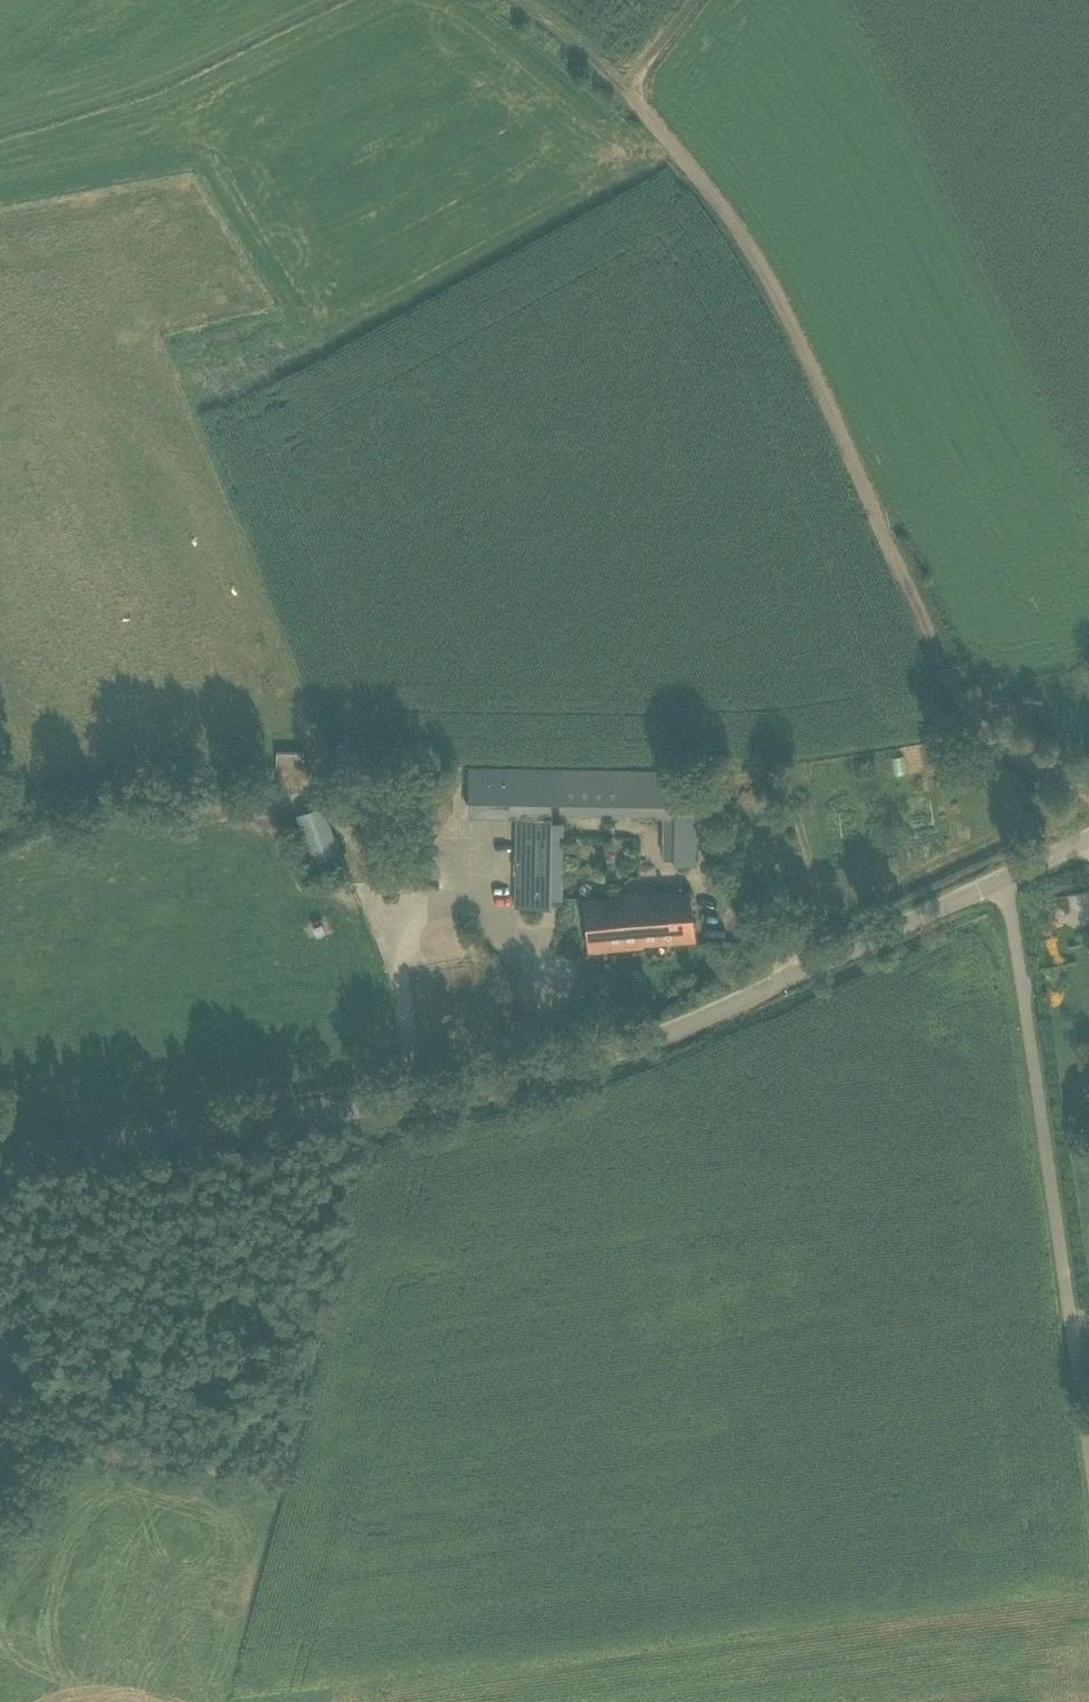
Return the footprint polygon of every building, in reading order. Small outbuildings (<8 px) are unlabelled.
[(560,900),(561,900),(564,823),(553,823),(554,803),(668,807),(676,818),(674,867),(697,868),(700,797),(689,785),(679,784),(680,774),(471,766),(470,800),(519,801),(515,907),(550,908),(551,886),(560,887),(560,900)] [(324,803),(297,812),(314,862),(341,853),(324,803)] [(440,878),(440,855),(422,855),(422,878),(440,878)] [(759,872),(751,855),(741,859),(748,876),(759,872)] [(642,944),(694,940),(690,892),(583,902),(587,952),(642,947),(642,944)]
